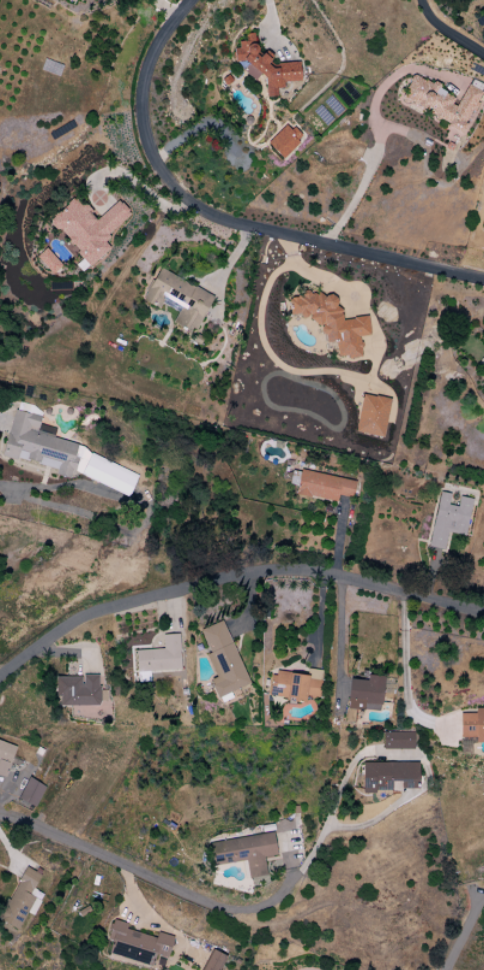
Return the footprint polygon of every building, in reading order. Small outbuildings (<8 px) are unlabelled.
[(299,62),(271,64),(270,53),(256,53),(255,33),(245,34),(245,41),(234,42),(236,62),(247,61),(248,78),(264,77),(266,97),(277,96),(276,89),(283,88),(283,83),(301,81),(299,62)] [(401,102),(465,129),(481,91),(465,84),(459,99),(438,90),(440,86),(412,75),(401,102)] [(302,139),(287,124),(267,143),(281,158),(302,139)] [(119,200),(97,219),(76,196),(49,220),(90,266),(110,249),(102,240),(132,214),(119,200)] [(36,257),(51,275),(61,266),(46,248),(36,257)] [(212,296),(158,268),(142,300),(159,309),(161,304),(178,312),(171,324),(193,334),(212,296)] [(341,317),(342,308),(335,307),(336,295),(302,293),(302,298),(291,298),(289,318),(324,320),(322,341),(337,342),(336,356),(359,358),(361,336),(368,337),(369,319),(341,317)] [(354,432),(383,437),(390,399),(361,394),(354,432)] [(132,491),(138,465),(52,446),(56,428),(39,425),(41,416),(13,410),(3,456),(57,468),(55,475),(71,479),(71,478),(132,491)] [(356,481),(300,470),(295,494),(336,502),(338,495),(352,498),(356,481)] [(472,499),(459,497),(457,506),(448,505),(450,494),(439,492),(429,547),(444,550),(447,532),(465,536),(472,499)] [(250,684),(222,621),(200,630),(210,653),(206,655),(215,677),(209,680),(217,699),(250,684)] [(135,650),(136,672),(180,670),(179,634),(162,635),(163,649),(135,650)] [(321,670),(308,669),(307,675),(272,671),(269,697),(305,701),(306,697),(318,698),(321,670)] [(99,706),(99,674),(82,675),(82,677),(55,677),(55,697),(59,697),(60,706),(99,706)] [(347,709),(381,711),(383,676),(366,675),(366,680),(348,679),(347,709)] [(474,708),(474,713),(459,713),(459,738),(475,738),(475,742),(483,742),(483,708),(474,708)] [(413,733),(383,732),(382,749),(413,750),(413,733)] [(0,741),(0,776),(5,777),(15,746),(0,741)] [(362,791),(418,791),(418,763),(362,762),(362,791)] [(18,799),(35,807),(45,786),(28,778),(18,799)] [(210,842),(213,866),(246,861),(248,879),(266,876),(263,857),(276,855),(273,833),(210,842)] [(41,874),(23,867),(0,918),(0,921),(23,931),(39,893),(34,890),(41,874)] [(108,954),(150,966),(153,954),(167,958),(173,937),(156,932),(154,938),(126,930),(127,924),(112,920),(107,940),(111,941),(108,954)] [(224,955),(211,950),(203,969),(218,969),(224,955)]
